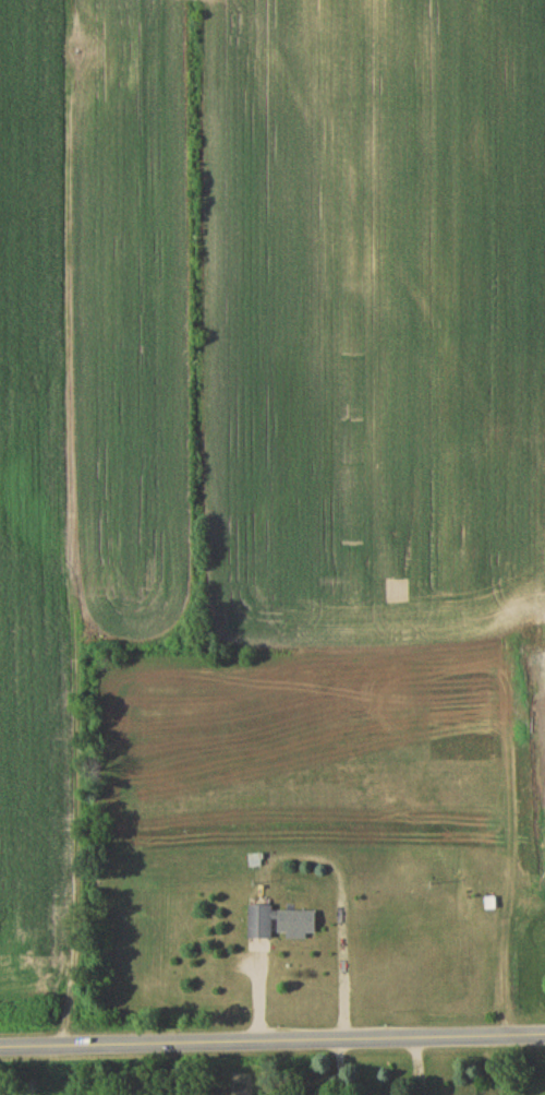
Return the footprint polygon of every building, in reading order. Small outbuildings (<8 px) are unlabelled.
[(318,939),(318,914),(274,914),(274,910),(251,910),(251,943),(274,943),(274,938),(318,939)]
